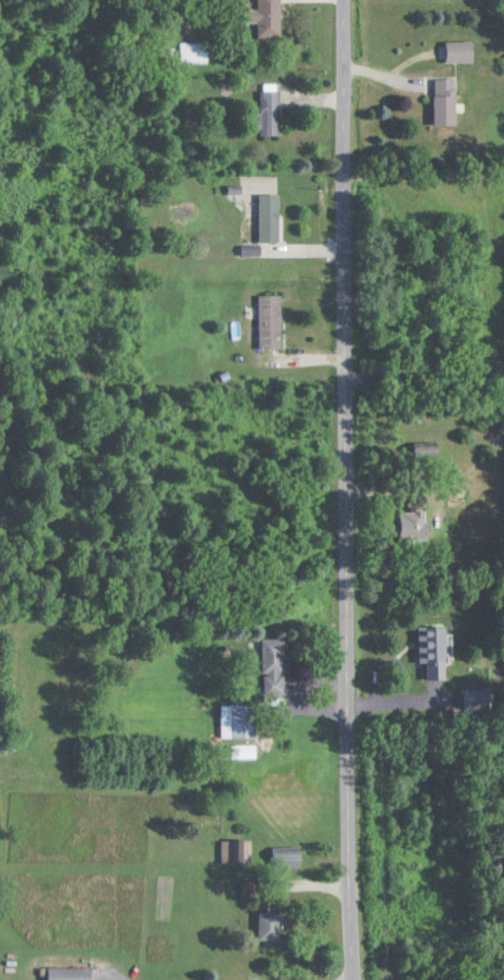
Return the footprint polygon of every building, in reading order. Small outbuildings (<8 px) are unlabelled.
[(281,36),(281,0),(258,0),(258,9),(243,9),(243,22),(258,22),(258,36),(281,36)] [(474,40),(446,40),(446,61),(474,61),(474,40)] [(180,41),(180,61),(208,61),(208,41),(180,41)] [(435,125),(457,125),(457,78),(435,78),(435,125)] [(281,134),(281,89),(262,89),(262,113),(252,113),(252,128),(261,128),(261,134),(281,134)] [(261,194),(261,241),(281,241),(281,194),(261,194)] [(283,348),(283,294),(260,294),(260,348),(283,348)] [(424,511),(398,511),(398,533),(424,533),(424,511)] [(418,662),(427,662),(427,679),(446,679),(446,626),(418,626),(418,662)] [(285,638),(263,638),(263,694),(285,694),(285,638)] [(221,703),(221,737),(256,737),(256,703),(221,703)] [(251,862),(251,839),(221,839),(221,862),(251,862)] [(300,867),(300,849),(273,849),(273,867),(300,867)] [(254,899),(254,881),(243,881),(243,899),(254,899)] [(279,912),(258,912),(258,940),(279,940),(279,912)] [(48,967),(48,979),(92,979),(92,967),(48,967)]
